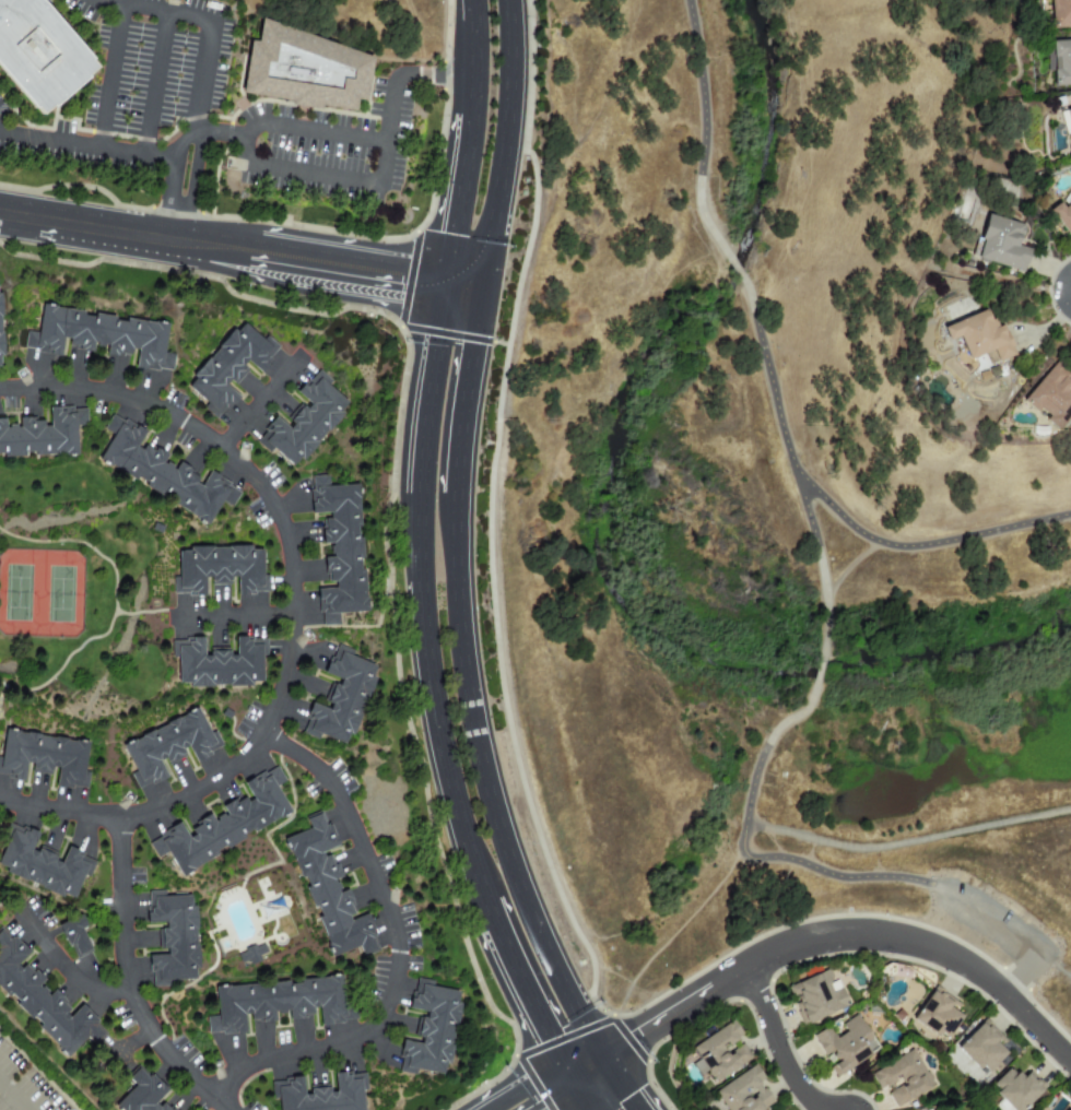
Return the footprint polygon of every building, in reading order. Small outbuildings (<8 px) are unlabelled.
[(47,105),(0,50),(0,0),(53,0),(102,57),(47,105)] [(1048,28),(1070,28),(1070,0),(1047,0),(1048,28)] [(239,95),(352,112),(354,100),(365,102),(373,47),(256,29),(255,42),(247,41),(239,95)] [(1051,88),(1070,87),(1070,39),(1049,40),(1051,88)] [(1068,151),(1070,150),(1070,110),(1059,113),(1068,151)] [(1070,242),(1070,191),(1046,211),(1070,242)] [(1019,247),(1025,224),(984,213),(972,259),(1023,272),(1028,249),(1019,247)] [(141,347),(133,346),(132,354),(125,352),(125,354),(117,353),(118,350),(110,349),(111,343),(106,342),(106,345),(99,344),(99,341),(95,341),(94,346),(86,345),(86,349),(79,347),(79,345),(72,344),(73,338),(66,336),(63,351),(56,350),(56,353),(42,351),(42,347),(27,345),(30,331),(42,333),(46,304),(57,306),(57,307),(85,312),(84,316),(97,318),(97,314),(117,317),(116,320),(129,322),(129,319),(157,323),(157,321),(169,323),(164,352),(176,354),(174,368),(160,366),(160,369),(145,367),(145,364),(138,363),(141,347)] [(941,324),(945,340),(957,336),(966,361),(992,352),(996,362),(1015,355),(1004,323),(993,327),(987,309),(941,324)] [(235,401),(231,408),(228,405),(219,416),(208,406),(212,402),(192,386),(200,378),(197,375),(203,366),(204,367),(231,339),(229,338),(236,329),(239,332),(246,323),(266,341),(269,336),(280,345),(271,356),(273,358),(268,364),(266,362),(260,367),(249,358),(244,364),(249,369),(238,382),(233,378),(227,383),(237,393),(233,399),(235,401)] [(1056,432),(1070,414),(1070,371),(1057,359),(1021,401),(1056,432)] [(306,386),(311,379),(313,381),(322,370),(333,380),(330,385),(349,401),(342,410),(345,412),(338,421),(337,420),(311,449),(313,450),(305,458),(302,454),(295,463),(276,446),(272,450),(261,440),(271,430),(269,428),(273,423),(276,425),(281,420),(292,428),(297,423),(292,417),(304,404),(309,409),(315,403),(304,393),(309,388),(306,386)] [(3,452),(0,452),(0,424),(3,424),(4,429),(9,429),(9,426),(15,426),(15,428),(21,428),(20,423),(27,423),(27,418),(35,418),(35,421),(43,421),(43,427),(50,427),(49,412),(57,412),(57,409),(71,408),(71,411),(85,410),(86,424),(74,425),(75,454),(64,454),(64,453),(36,454),(35,450),(23,451),(23,454),(4,456),(3,452)] [(139,447),(145,451),(149,445),(155,449),(156,447),(163,451),(161,453),(167,458),(164,462),(168,465),(169,463),(175,467),(174,469),(178,471),(180,467),(187,470),(189,467),(196,471),(195,473),(200,476),(197,483),(203,486),(211,474),(217,477),(219,475),(232,483),(231,485),(243,493),(235,505),(224,498),(210,523),(200,518),(200,516),(176,501),(178,498),(167,492),(165,495),(149,485),(151,482),(140,475),(138,477),(114,463),(113,464),(103,459),(118,434),(108,427),(116,415),(128,423),(129,421),(141,427),(140,430),(146,434),(139,447)] [(340,587),(339,579),(332,579),(332,572),(330,572),(329,565),(332,565),(332,557),(338,557),(338,552),(334,552),(334,546),(337,545),(337,541),(331,541),(330,533),(327,534),(326,527),(328,527),(328,519),(334,518),(334,510),(319,511),(318,505),(316,505),(315,491),(317,489),(316,475),(330,474),(331,486),(361,484),(362,496),(360,496),(362,524),(358,524),(360,538),(363,538),(364,556),(361,556),(362,569),(365,569),(367,598),(369,598),(369,609),(341,611),(342,623),(328,624),(327,610),(323,610),(322,595),(326,595),(325,588),(340,587)] [(254,550),(264,550),(266,575),(271,575),(271,590),(257,590),(257,592),(250,592),(250,593),(249,593),(249,589),(242,589),(242,575),(233,575),(233,582),(215,582),(215,576),(207,576),(208,590),(200,590),(200,594),(199,594),(199,593),(192,593),(192,591),(178,591),(178,577),(184,577),(183,551),(193,551),(193,546),(204,546),(204,548),(243,547),(243,545),(254,545),(254,550)] [(247,637),(255,637),(255,639),(269,639),(270,653),(263,654),(264,680),(254,680),(254,684),(243,684),(243,683),(204,683),(204,685),(193,685),(193,681),(183,681),(183,656),(176,656),(176,641),(190,641),(190,638),(198,638),(198,641),(205,641),(205,656),(214,656),(214,648),(232,648),(232,656),(240,656),(240,641),(247,640),(247,637)] [(331,664),(334,658),(337,659),(342,645),(355,650),(353,656),(377,665),(373,675),(377,676),(373,687),(372,686),(357,722),(358,723),(354,733),(351,732),(346,742),(322,732),(320,737),(307,732),(313,719),(310,718),(313,710),(316,711),(319,705),(332,710),(336,702),(329,699),(336,683),(342,686),(345,678),(332,673),(334,665),(331,664)] [(207,756),(204,753),(198,756),(192,744),(185,747),(188,755),(173,763),(168,756),(161,759),(167,772),(161,776),(163,779),(156,782),(155,780),(142,787),(136,774),(141,770),(127,745),(138,740),(138,741),(190,715),(190,712),(200,708),(213,733),(219,731),(225,744),(212,751),(213,753),(207,756)] [(9,772),(0,771),(0,756),(3,757),(8,728),(20,730),(19,732),(76,742),(78,740),(89,742),(84,770),(90,771),(86,786),(73,783),(72,786),(64,784),(66,781),(58,780),(60,766),(52,765),(51,772),(34,769),(35,761),(26,760),(24,775),(16,772),(16,777),(9,775),(9,772)] [(192,838),(199,834),(196,828),(201,824),(200,823),(207,818),(209,822),(215,817),(217,823),(222,820),(221,818),(226,815),(227,817),(232,814),(228,810),(235,805),(234,802),(239,799),(240,801),(247,796),(250,803),(257,799),(249,786),(256,782),(255,779),(267,772),(268,775),(281,767),(287,779),(278,786),(293,811),(283,816),(282,815),(258,829),(256,827),(245,834),(247,836),(231,846),(228,843),(217,850),(220,852),(195,867),(196,869),(186,875),(170,850),(161,855),(153,843),(165,836),(164,834),(177,826),(178,829),(185,825),(192,838)] [(323,851),(327,858),(333,855),(337,862),(338,861),(341,867),(338,870),(341,876),(336,878),(337,883),(340,882),(342,888),(340,889),(341,894),(346,891),(350,898),(353,897),(355,904),(354,905),(356,911),(350,914),(353,921),(367,916),(369,922),(373,921),(378,934),(376,935),(381,948),(367,955),(363,943),(337,955),(332,944),(333,943),(322,917),(326,916),(321,904),(318,905),(310,887),(314,886),(308,874),(305,875),(294,849),(293,850),(289,839),(316,828),(310,817),(325,811),(330,825),(332,824),(338,837),(334,838),(338,845),(323,851)] [(8,869),(0,865),(0,860),(9,841),(3,838),(9,825),(22,831),(23,828),(31,831),(28,835),(35,838),(30,851),(37,854),(40,848),(57,854),(54,862),(61,865),(67,852),(73,855),(75,852),(82,854),(81,858),(94,863),(89,876),(83,874),(73,897),(63,894),(61,897),(51,893),(52,891),(16,875),(16,877),(5,873),(8,869)] [(149,918),(149,910),(151,910),(150,895),(165,895),(165,900),(190,899),(191,909),(196,909),(196,920),(195,920),(196,959),(198,959),(199,970),(195,970),(195,981),(169,982),(169,988),(155,989),(154,975),(152,975),(151,967),(155,967),(154,959),(168,958),(168,950),(161,950),(160,933),(167,932),(167,924),(153,924),(152,918),(149,918)] [(57,926),(80,918),(86,928),(82,930),(93,953),(75,963),(71,948),(66,948),(56,926),(57,926)] [(8,996),(0,988),(0,931),(1,930),(11,940),(13,938),(23,948),(21,950),(26,956),(16,966),(22,971),(26,967),(32,972),(33,970),(38,976),(36,978),(40,983),(37,988),(40,991),(43,989),(47,993),(45,995),(48,1000),(52,995),(58,1001),(60,997),(66,1003),(64,1004),(69,1009),(64,1015),(70,1020),(80,1009),(85,1015),(87,1013),(98,1023),(96,1025),(106,1035),(96,1046),(87,1037),(67,1058),(59,1049),(60,1048),(39,1028),(43,1025),(33,1016),(31,1019),(17,1005),(20,1003),(11,994),(8,996)] [(785,986),(789,997),(792,996),(802,1024),(846,1008),(831,969),(785,986)] [(323,1005),(316,1006),(316,1013),(308,1014),(309,1016),(302,1016),(302,1013),(294,1014),(293,1007),(289,1008),(289,1011),(282,1012),(282,1008),(276,1009),(278,1015),(270,1016),(271,1019),(263,1020),(263,1018),(256,1018),(255,1012),(247,1013),(249,1027),(242,1028),(242,1030),(227,1032),(227,1029),(213,1031),(211,1016),(223,1015),(221,987),(232,985),(232,987),(260,984),(261,988),(273,987),(273,983),(292,981),(293,984),(305,983),(305,980),(333,977),(333,976),(344,975),(348,1004),(360,1002),(361,1017),(346,1018),(346,1020),(332,1023),(332,1019),(325,1020),(323,1005)] [(415,1000),(416,992),(419,992),(422,978),(436,981),(435,987),(460,991),(458,1002),(462,1003),(460,1014),(459,1013),(451,1051),(452,1051),(450,1062),(447,1062),(445,1072),(420,1067),(419,1073),(404,1070),(407,1055),(404,1055),(405,1048),(410,1049),(411,1041),(425,1043),(426,1036),(419,1035),(422,1017),(429,1018),(432,1009),(417,1007),(419,1000),(415,1000)] [(962,1017),(953,1011),(958,1005),(934,987),(910,1018),(935,1037),(938,1033),(945,1039),(962,1017)] [(878,1049),(856,1014),(840,1025),(844,1032),(834,1038),(826,1026),(810,1036),(830,1067),(828,1068),(834,1077),(878,1049)] [(1005,1053),(993,1042),(999,1035),(982,1019),(955,1048),(984,1076),(1005,1053)] [(690,1046),(698,1060),(692,1064),(698,1076),(707,1071),(713,1081),(750,1061),(740,1041),(743,1040),(733,1022),(690,1046)] [(869,1073),(879,1093),(885,1090),(894,1107),(932,1086),(913,1050),(869,1073)] [(725,1109),(763,1109),(773,1104),(760,1082),(763,1080),(755,1066),(713,1090),(725,1109)] [(1012,1109),(1023,1109),(1044,1087),(1028,1071),(1021,1079),(1008,1067),(988,1088),(1012,1109)] [(154,1106),(158,1109),(118,1109),(117,1109),(137,1088),(129,1079),(139,1070),(149,1079),(151,1077),(161,1088),(160,1090),(164,1096),(154,1106)] [(364,1090),(365,1109),(283,1109),(282,1099),(276,1099),(275,1085),(290,1084),(290,1081),(297,1081),(297,1084),(305,1083),(306,1097),(315,1097),(314,1088),(331,1087),(332,1095),(340,1094),(339,1079),(346,1079),(346,1075),(353,1075),(354,1077),(368,1076),(369,1090),(364,1090)]
